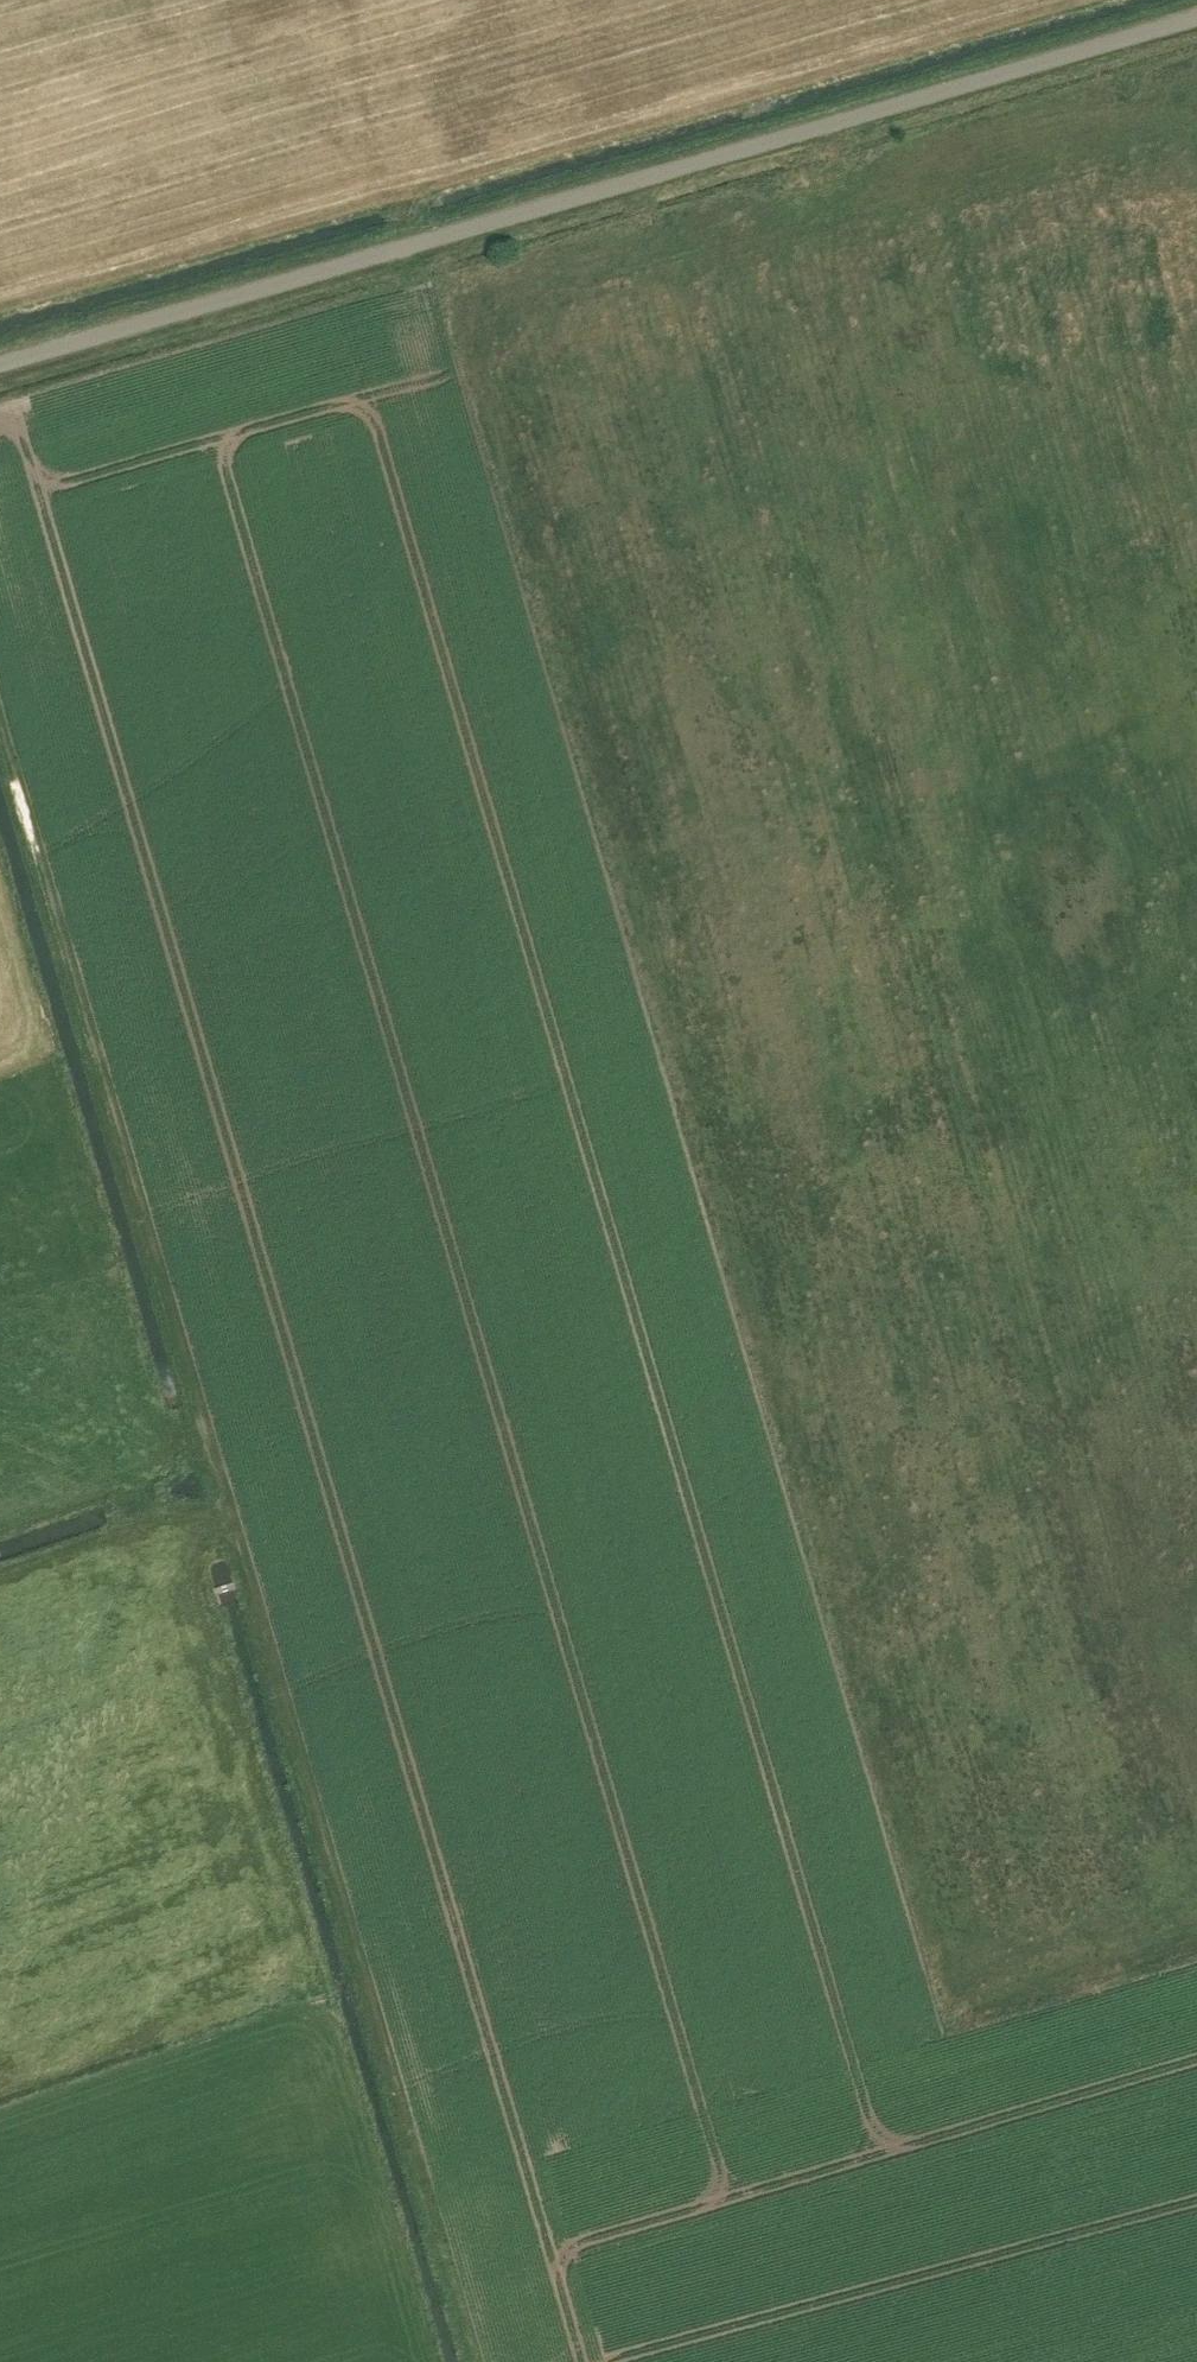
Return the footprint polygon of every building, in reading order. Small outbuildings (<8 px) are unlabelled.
[(223,1597),(241,1593),(234,1564),(216,1569),(223,1597)]
